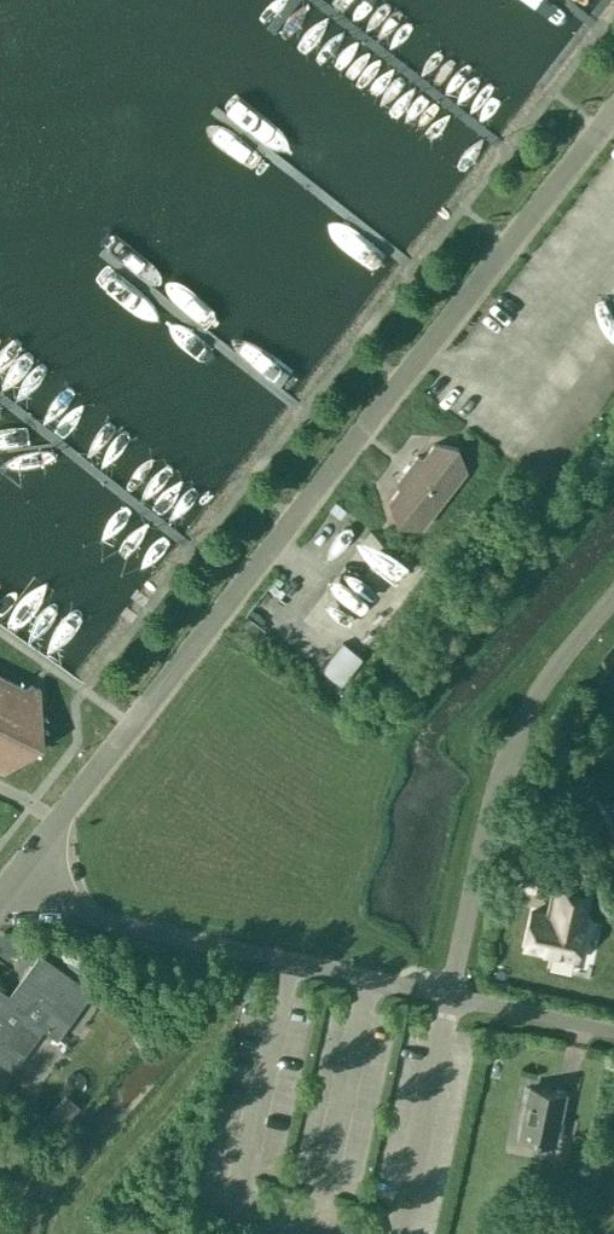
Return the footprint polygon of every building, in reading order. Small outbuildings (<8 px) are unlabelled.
[(421,525),(465,467),(457,445),(433,442),(423,455),(416,455),(396,480),(399,486),(388,499),(397,521),(421,525)] [(362,656),(342,640),(321,667),(341,683),(362,656)] [(43,742),(39,687),(31,683),(26,686),(0,674),(0,768),(2,769),(43,742)] [(551,913),(532,909),(524,945),(576,956),(584,921),(581,920),(585,904),(554,897),(551,913)] [(94,966),(74,952),(66,962),(86,977),(94,966)] [(42,956),(9,999),(43,1024),(56,1034),(78,1005),(74,1002),(84,988),(42,956)] [(9,999),(2,1008),(0,1006),(0,1059),(6,1063),(17,1050),(21,1053),(43,1024),(9,999)] [(553,1141),(563,1093),(530,1086),(520,1134),(553,1141)]
